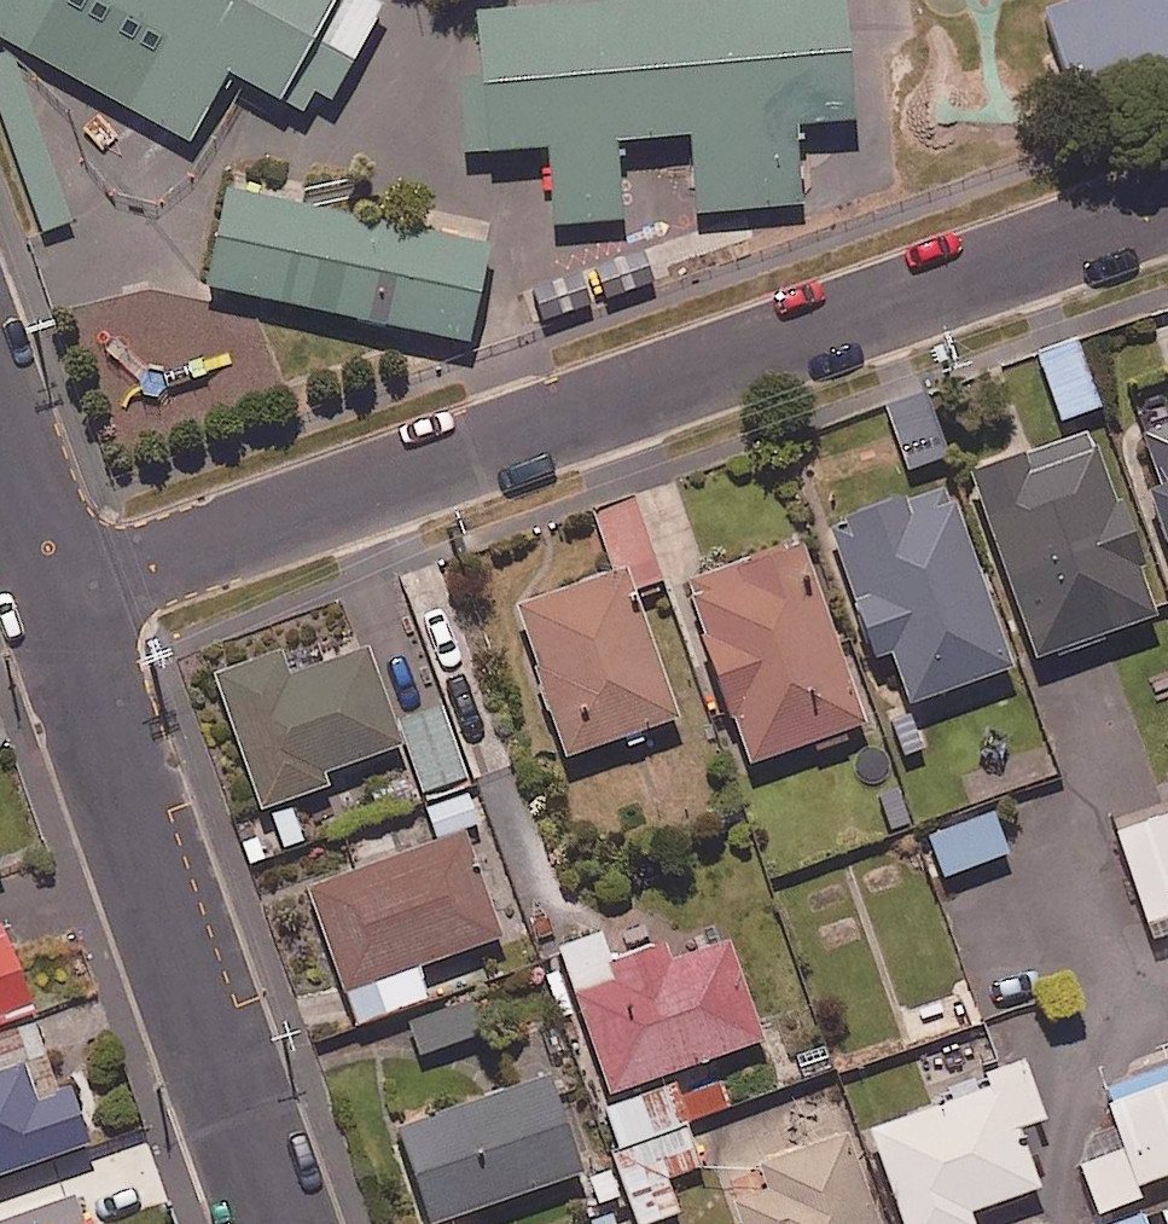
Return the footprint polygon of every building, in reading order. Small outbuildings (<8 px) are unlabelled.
[(2,44),(174,139),(210,68),(287,108),(299,85),(314,92),(364,0),(0,0),(0,42),(2,44)] [(456,4),(461,72),(441,73),(450,148),(529,139),(537,221),(611,213),(603,137),(670,129),(682,210),(735,204),(796,197),(786,121),(837,116),(825,0),(512,0),(456,4)] [(1025,4),(1053,89),(1167,46),(1167,0),(1038,0),(1025,4)] [(2,44),(0,45),(0,137),(32,229),(61,219),(2,44)] [(475,238),(209,182),(189,281),(453,337),(475,238)] [(735,204),(522,280),(531,308),(747,232),(735,204)] [(1098,403),(1075,336),(1036,348),(1059,416),(1098,403)] [(945,453),(923,391),(885,405),(907,467),(945,453)] [(1140,429),(1158,481),(1145,485),(1167,553),(1167,420),(1140,429)] [(1153,610),(1082,426),(967,470),(1038,654),(1153,610)] [(1007,662),(944,483),(827,524),(871,648),(887,643),(906,697),(1007,662)] [(659,577),(633,497),(594,510),(612,567),(514,599),(563,749),(673,713),(631,586),(659,577)] [(861,718),(798,538),(682,578),(745,759),(861,718)] [(390,719),(364,645),(282,673),(274,649),(213,670),(258,802),(323,780),(319,766),(397,740),(413,790),(464,773),(440,702),(390,719)] [(422,803),(435,837),(307,884),(343,985),(356,1020),(425,994),(413,961),(498,930),(460,828),(479,821),(467,787),(422,803)] [(302,838),(289,806),(237,828),(250,859),(302,838)] [(1116,827),(1149,921),(1167,914),(1167,808),(1116,827)] [(1004,848),(989,809),(925,834),(940,873),(1004,848)] [(607,960),(596,929),(555,943),(605,1087),(759,1034),(719,920),(607,960)] [(27,1000),(0,933),(0,1011),(27,1000)] [(480,1029),(469,998),(407,1019),(418,1050),(480,1029)] [(33,1024),(30,1017),(0,1027),(0,1168),(85,1139),(66,1082),(54,1086),(33,1024)] [(872,1122),(909,1223),(970,1223),(964,1207),(1036,1182),(1014,1122),(1040,1113),(1020,1056),(979,1070),(983,1082),(872,1122)] [(578,1168),(545,1073),(396,1125),(429,1220),(578,1168)] [(1106,1101),(1123,1146),(1078,1162),(1096,1210),(1137,1194),(1133,1182),(1167,1169),(1167,1078),(1106,1101)] [(636,1223),(637,1223),(676,1211),(664,1173),(697,1162),(671,1083),(604,1105),(618,1147),(612,1148),(636,1223)] [(843,1130),(761,1158),(767,1174),(731,1186),(744,1223),(875,1223),(843,1130)] [(70,1189),(0,1213),(0,1223),(82,1223),(70,1189)] [(1158,1207),(1164,1223),(1167,1223),(1167,1204),(1158,1207)] [(1109,1223),(1145,1223),(1141,1213),(1109,1223)]
